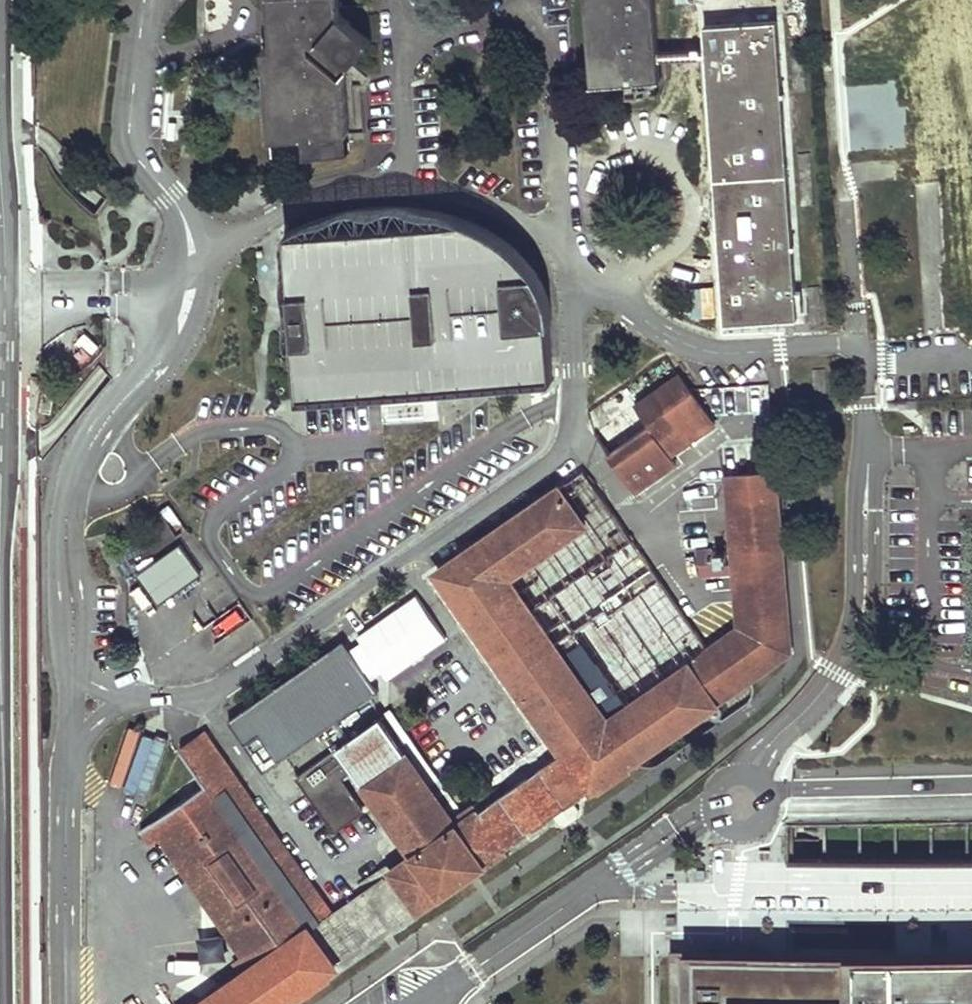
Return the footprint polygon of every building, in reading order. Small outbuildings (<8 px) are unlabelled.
[(271,41),(271,45),(263,45),(270,154),(302,152),(300,135),(344,132),(340,70),(367,39),(336,11),(335,0),(268,0),(271,41)] [(591,82),(625,80),(656,77),(657,77),(656,58),(656,47),(653,0),(584,0),(591,82)] [(776,18),(703,23),(704,44),(705,54),(714,197),(715,215),(722,320),(796,316),(776,18)] [(934,22),(937,73),(898,76),(894,35),(839,39),(847,149),(850,149),(903,145),(902,123),(940,120),(943,161),(948,160),(956,267),(944,267),(948,324),(961,323),(962,332),(971,339),(971,19),(934,22)] [(704,44),(656,47),(656,58),(705,54),(704,44)] [(656,77),(625,80),(626,92),(657,90),(656,77)] [(344,132),(300,135),(302,152),(346,150),(344,132)] [(287,233),(299,400),(546,381),(540,323),(548,323),(543,299),(530,273),(506,248),(463,222),(287,233)] [(677,373),(632,404),(646,424),(607,453),(634,491),(674,463),(668,455),(712,424),(697,402),(679,376),(677,373)] [(44,391),(39,410),(48,412),(53,395),(49,390),(44,391)] [(772,462),(725,466),(726,474),(773,470),(772,462)] [(581,468),(435,571),(479,636),(560,750),(549,758),(486,801),(512,842),(635,757),(749,679),(788,653),(773,470),(726,474),(723,474),(736,624),(705,646),(665,589),(587,476),(581,468)] [(726,571),(725,543),(710,545),(711,559),(697,561),(698,573),(726,571)] [(711,559),(710,545),(694,546),(695,561),(697,561),(711,559)] [(180,547),(138,576),(158,605),(200,576),(180,547)] [(227,638),(247,617),(235,606),(216,627),(227,638)] [(342,645),(232,722),(266,771),(376,694),(342,645)] [(391,710),(379,718),(449,818),(461,811),(454,801),(391,710)] [(449,818),(379,718),(297,775),(333,827),(359,809),(335,776),(348,767),(404,847),(409,855),(388,870),(415,909),(503,848),(479,814),(481,812),(478,807),(474,801),(461,811),(449,818)] [(140,830),(151,847),(161,840),(235,949),(239,955),(231,961),(236,968),(247,961),(250,966),(239,973),(194,1003),(281,1003),(294,995),(333,969),(305,927),(327,912),(205,733),(180,749),(205,786),(140,830)] [(170,740),(157,735),(156,739),(143,735),(124,787),(136,791),(137,787),(151,792),(170,740)] [(486,801),(478,807),(481,812),(479,814),(503,848),(512,842),(486,801)] [(404,847),(372,868),(378,876),(388,870),(409,855),(404,847)] [(713,862),(713,883),(679,883),(680,942),(681,1003),(971,1003),(971,857),(713,862)] [(383,882),(314,931),(349,982),(417,933),(383,882)] [(247,961),(236,968),(239,973),(250,966),(247,961)]
